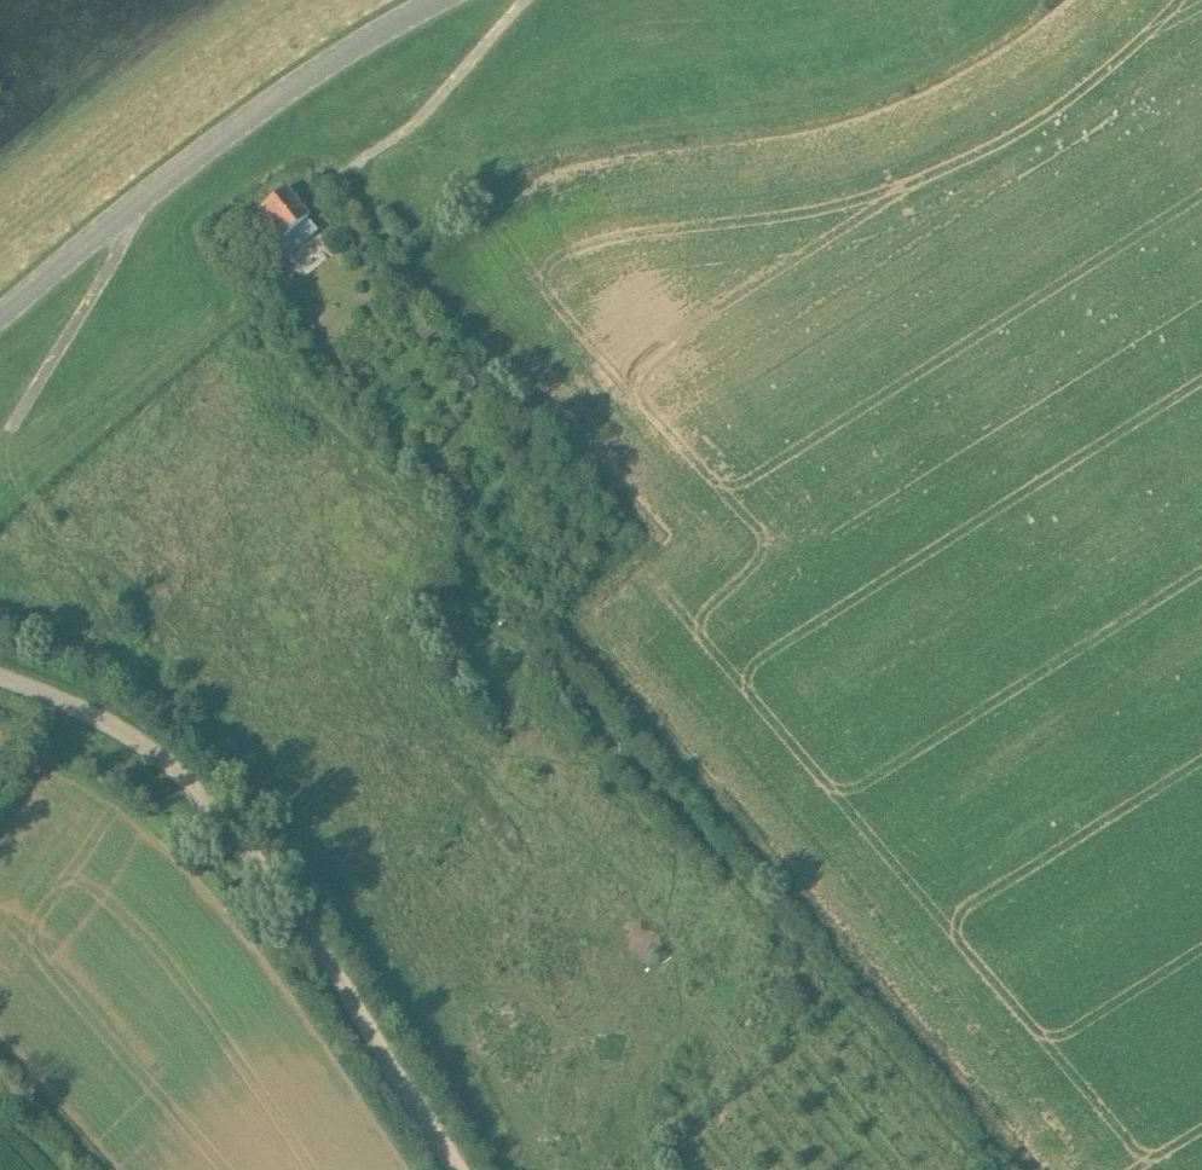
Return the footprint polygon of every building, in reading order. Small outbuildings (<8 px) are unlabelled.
[(308,217),(309,217),(287,189),(249,221),(271,248),(277,243),(287,256),(318,230),(308,217)] [(430,322),(418,334),(426,343),(439,331),(430,322)]
